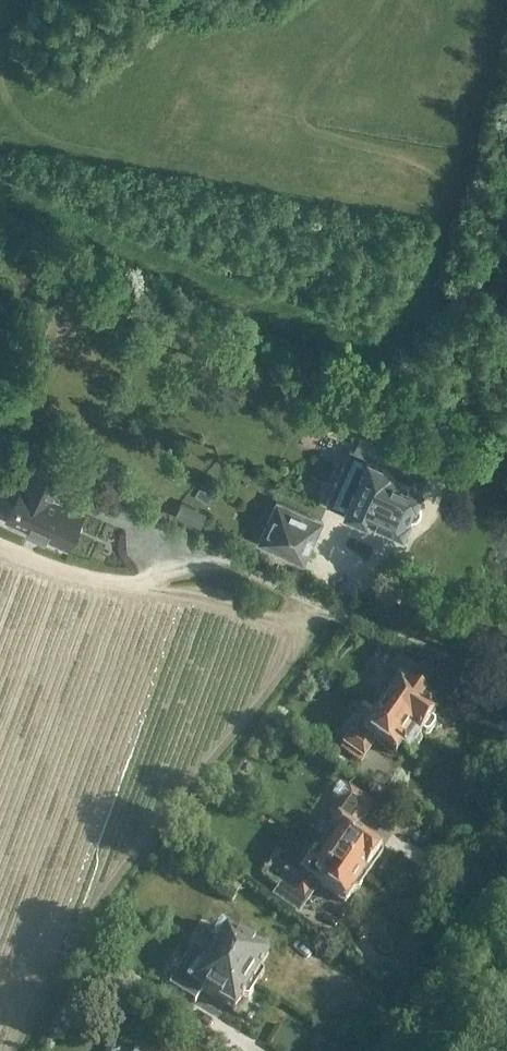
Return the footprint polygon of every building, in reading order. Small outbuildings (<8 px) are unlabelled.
[(370,455),(367,454),(367,456),(362,454),(340,504),(371,518),(370,520),(379,524),(380,520),(402,530),(409,515),(412,516),(414,515),(417,514),(419,511),(420,508),(419,506),(418,503),(416,500),(423,484),(411,478),(414,471),(392,462),(390,464),(379,459),(380,456),(371,452),(370,455)] [(66,545),(81,511),(50,498),(57,483),(31,471),(30,472),(7,462),(0,478),(0,491),(16,498),(7,519),(28,529),(26,533),(43,540),(45,536),(66,545)] [(183,500),(180,508),(204,518),(207,510),(183,500)] [(259,542),(304,563),(322,521),(277,501),(259,542)] [(392,692),(382,706),(422,734),(423,733),(426,735),(431,734),(436,726),(435,722),(432,720),(435,715),(429,710),(433,704),(430,702),(442,685),(420,670),(418,672),(399,658),(391,669),(400,675),(389,690),(392,692)] [(422,734),(382,706),(363,733),(368,737),(365,741),(351,732),(343,744),(343,745),(340,749),(348,754),(346,756),(360,765),(376,742),(398,757),(402,751),(407,755),(411,749),(418,749),(423,741),(421,735),(422,734)] [(322,847),(364,876),(366,873),(368,875),(383,852),(355,833),(375,805),(348,786),(347,788),(340,783),(331,796),(338,801),(328,814),(338,820),(328,834),(330,836),(322,847)] [(364,876),(322,847),(313,861),(311,859),(301,873),(303,875),(289,873),(272,897),(297,913),(317,884),(345,903),(364,876)] [(210,889),(232,903),(240,889),(218,876),(210,889)] [(208,957),(257,987),(265,975),(261,969),(269,956),(218,925),(209,940),(212,941),(211,943),(215,946),(208,957)] [(257,987),(208,957),(202,968),(197,966),(196,968),(193,966),(185,980),(235,1011),(243,998),(249,1000),(257,987)]
